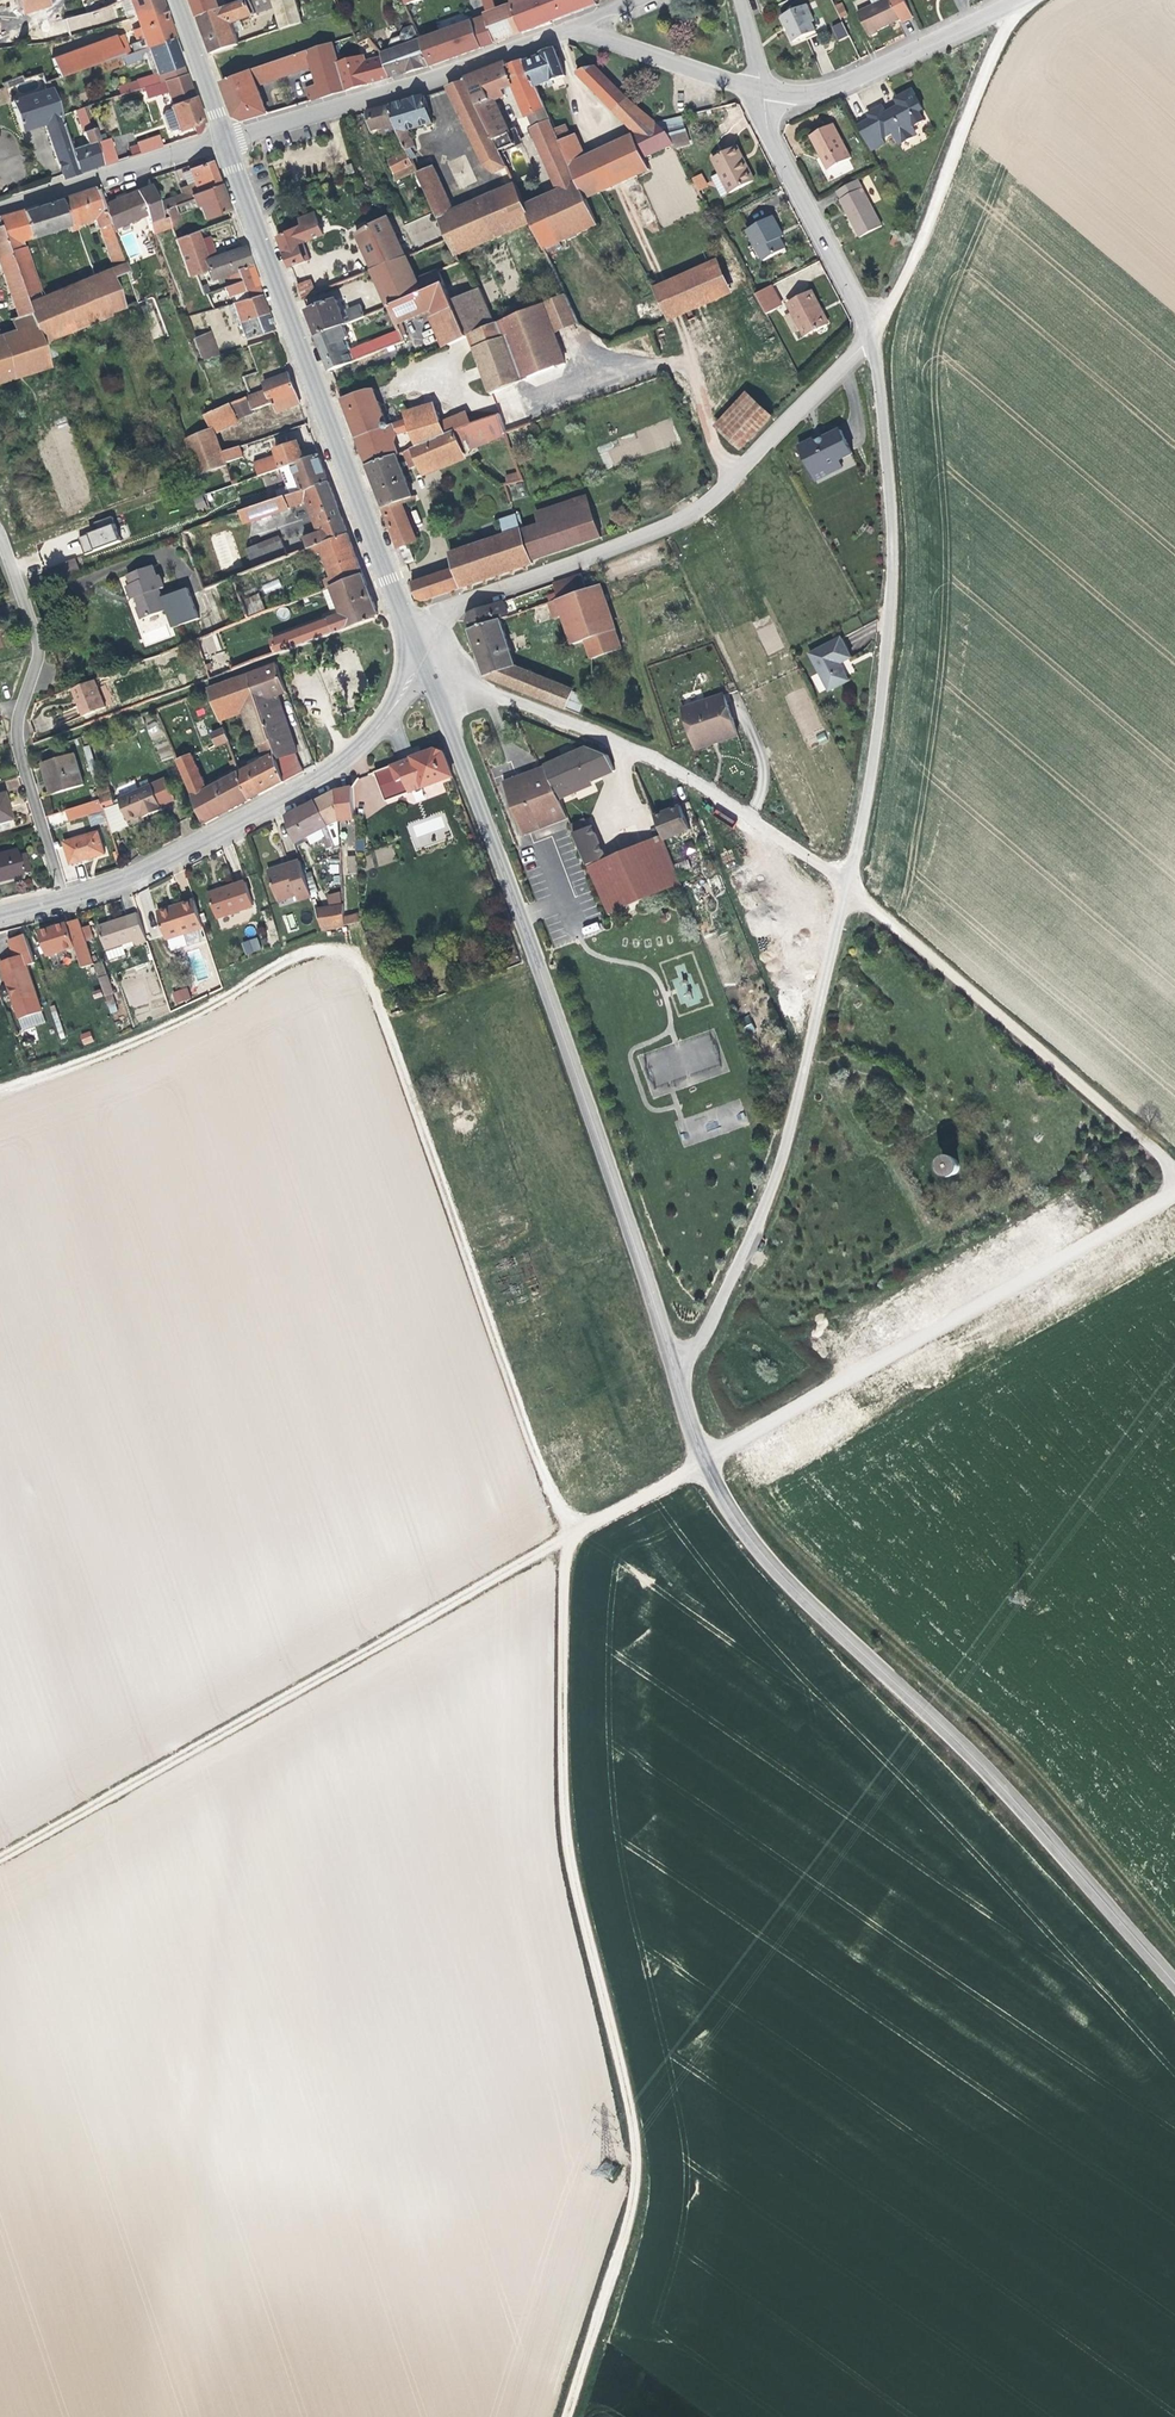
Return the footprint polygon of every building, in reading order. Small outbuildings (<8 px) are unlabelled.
[(21,11),(34,7),(32,0),(18,0),(21,11)] [(119,0),(126,18),(133,16),(128,0),(120,0),(119,0)] [(134,17),(161,7),(158,0),(128,0),(133,16),(134,17)] [(199,18),(222,10),(218,0),(193,0),(199,18)] [(222,10),(199,18),(206,36),(213,54),(239,45),(236,34),(232,23),(238,21),(275,8),(273,0),(249,0),(222,10)] [(303,24),(295,0),(273,0),(275,8),(282,31),(303,24)] [(512,3),(512,4),(522,34),(550,24),(551,23),(582,11),(578,0),(520,0),(512,3)] [(582,11),(597,5),(595,0),(578,0),(582,11)] [(906,0),(868,0),(870,6),(857,13),(869,38),(879,34),(878,31),(902,20),(903,23),(914,18),(906,0)] [(838,19),(847,17),(843,2),(835,4),(838,19)] [(70,32),(118,17),(113,4),(66,19),(70,32)] [(512,4),(485,14),(487,20),(494,44),(522,34),(512,4)] [(782,16),(794,42),(818,32),(813,22),(815,21),(807,4),(782,16)] [(140,34),(134,37),(136,42),(129,44),(132,53),(172,39),(165,18),(161,7),(134,17),(138,28),(140,34)] [(494,44),(487,20),(475,24),(483,48),(494,44)] [(232,23),(236,34),(242,32),(238,21),(232,23)] [(851,35),(844,21),(834,26),(840,40),(851,35)] [(398,30),(402,41),(416,36),(411,24),(398,30)] [(475,24),(421,43),(429,67),(483,48),(475,24)] [(138,28),(132,30),(134,37),(140,34),(138,28)] [(121,56),(129,54),(122,35),(115,38),(121,56)] [(74,73),(121,56),(115,38),(68,55),(74,73)] [(172,39),(132,53),(129,54),(121,56),(125,66),(141,60),(140,55),(148,52),(157,75),(160,83),(165,82),(185,75),(178,56),(172,39)] [(339,64),(334,43),(274,63),(278,76),(313,64),(322,98),(346,91),(339,64)] [(429,67),(421,43),(396,51),(405,75),(429,67)] [(541,56),(526,62),(535,87),(546,82),(547,85),(550,84),(549,81),(553,79),(565,75),(555,48),(541,54),(541,56)] [(405,75),(396,51),(384,55),(385,59),(392,78),(405,75)] [(52,59),(58,79),(74,73),(68,55),(68,53),(52,59)] [(370,84),(365,65),(362,57),(339,64),(346,91),(370,84)] [(392,78),(385,59),(365,65),(370,84),(392,78)] [(525,60),(508,66),(516,91),(525,115),(530,116),(545,109),(535,87),(526,62),(525,60)] [(506,62),(493,68),(496,71),(505,95),(516,91),(508,66),(506,62)] [(278,76),(274,63),(270,64),(274,77),(278,76)] [(624,95),(595,66),(583,69),(576,71),(578,75),(635,133),(585,157),(578,160),(574,151),(581,148),(575,134),(570,137),(560,141),(585,198),(648,169),(643,157),(673,143),(668,133),(661,128),(655,122),(624,95)] [(244,121),(268,114),(255,77),(265,74),(262,67),(253,70),(224,82),(235,116),(239,118),(244,121)] [(493,68),(464,79),(495,140),(511,133),(495,100),(505,95),(496,71),(493,68)] [(160,83),(157,75),(136,82),(139,91),(160,83)] [(178,131),(202,122),(188,82),(185,75),(165,82),(173,106),(170,107),(178,131)] [(1,83),(2,88),(23,81),(23,79),(22,76),(1,83)] [(463,82),(448,88),(483,164),(494,173),(500,170),(508,166),(498,145),(495,140),(464,79),(463,82)] [(139,91),(136,82),(119,88),(121,96),(139,91)] [(921,116),(916,107),(920,104),(909,85),(905,88),(892,95),(897,106),(884,114),(878,102),(864,110),(867,115),(854,122),(868,147),(880,140),(878,136),(889,130),(893,137),(899,139),(911,132),(912,127),(910,122),(921,116)] [(61,173),(64,178),(79,174),(78,172),(71,150),(60,116),(51,89),(46,90),(11,102),(21,132),(44,124),(61,173)] [(432,123),(424,96),(389,106),(398,134),(405,149),(410,159),(415,157),(413,152),(416,150),(409,130),(432,123)] [(398,134),(389,106),(366,112),(371,130),(377,129),(378,133),(382,132),(385,138),(398,134)] [(84,133),(91,131),(83,109),(76,111),(84,133)] [(525,203),(533,222),(544,248),(559,241),(597,224),(585,198),(560,141),(555,130),(545,109),(530,116),(550,162),(547,164),(558,190),(525,203)] [(810,135),(818,151),(827,169),(850,157),(841,140),(833,123),(810,135)] [(565,126),(555,130),(560,141),(570,137),(565,126)] [(71,150),(78,172),(90,168),(102,164),(95,143),(98,142),(94,130),(91,131),(84,133),(88,145),(71,150)] [(684,132),(668,133),(673,143),(676,148),(689,143),(684,132)] [(131,156),(163,148),(160,136),(128,143),(131,156)] [(723,197),(750,182),(738,159),(742,157),(737,146),(713,158),(720,174),(718,175),(717,173),(713,175),(711,179),(712,182),(715,181),(723,197)] [(578,160),(585,157),(581,148),(574,151),(578,160)] [(413,165),(410,159),(405,149),(395,153),(397,157),(388,161),(394,173),(413,165)] [(738,159),(750,182),(754,180),(742,157),(738,159)] [(202,161),(187,166),(188,171),(208,163),(202,161)] [(208,163),(188,171),(193,184),(187,186),(180,189),(182,193),(185,202),(191,199),(190,195),(218,185),(210,164),(208,163)] [(434,166),(418,174),(448,238),(455,254),(533,222),(525,203),(516,184),(508,187),(454,210),(434,166)] [(508,166),(500,170),(503,175),(510,172),(508,166)] [(193,184),(188,171),(182,173),(187,186),(193,184)] [(510,172),(503,175),(506,182),(513,179),(510,172)] [(690,178),(697,191),(708,186),(701,172),(690,178)] [(506,182),(508,187),(516,184),(513,179),(506,182)] [(858,179),(837,190),(841,198),(840,199),(859,237),(881,225),(861,187),(858,179)] [(102,206),(104,210),(112,228),(131,219),(132,221),(146,215),(150,224),(162,219),(157,203),(150,185),(102,206)] [(228,210),(218,185),(190,195),(191,199),(194,208),(197,207),(202,220),(228,210)] [(95,219),(113,269),(124,265),(104,210),(102,206),(99,196),(96,189),(93,188),(79,193),(79,194),(85,216),(93,214),(95,219)] [(282,196),(280,189),(273,191),(275,199),(282,196)] [(182,193),(157,203),(162,219),(167,217),(165,209),(174,206),(185,202),(182,193)] [(70,197),(74,211),(77,221),(86,218),(85,216),(79,194),(70,197)] [(70,197),(61,200),(65,214),(74,211),(70,197)] [(174,206),(177,214),(194,208),(191,199),(185,202),(174,206)] [(61,200),(37,207),(35,210),(43,234),(68,226),(70,231),(76,228),(76,226),(74,222),(77,221),(74,211),(65,214),(61,200)] [(162,219),(150,224),(149,224),(153,234),(174,226),(173,221),(178,219),(177,214),(174,206),(165,209),(167,217),(162,219)] [(37,207),(22,211),(25,214),(33,237),(43,234),(35,210),(37,207)] [(33,325),(40,343),(49,340),(109,316),(108,312),(94,276),(85,278),(33,300),(31,294),(39,290),(21,239),(30,236),(30,238),(33,237),(25,214),(22,211),(20,210),(0,216),(0,231),(29,312),(33,325)] [(76,226),(95,219),(93,214),(85,216),(86,218),(77,221),(74,222),(76,226)] [(372,270),(406,257),(388,216),(356,233),(372,270)] [(785,249),(779,238),(778,239),(773,229),(778,226),(772,216),(746,230),(763,261),(785,249)] [(285,234),(279,237),(290,266),(305,261),(301,247),(304,246),(303,242),(310,240),(309,238),(321,233),(315,220),(300,227),(285,234)] [(778,239),(779,238),(783,236),(778,226),(773,229),(778,239)] [(0,267),(16,316),(29,312),(0,231),(0,267)] [(199,240),(196,231),(175,239),(189,277),(207,271),(211,281),(219,279),(221,284),(227,282),(229,287),(241,283),(237,272),(251,266),(244,248),(241,247),(225,253),(206,259),(199,240)] [(208,237),(199,240),(206,259),(225,253),(224,248),(213,252),(208,237)] [(559,241),(544,248),(546,252),(561,246),(559,241)] [(309,259),(304,246),(301,247),(305,261),(309,259)] [(417,280),(406,257),(372,270),(389,306),(423,292),(417,280)] [(717,258),(654,286),(669,321),(733,294),(717,258)] [(113,269),(94,276),(108,312),(136,302),(124,265),(113,269)] [(258,285),(251,266),(237,272),(241,283),(229,287),(224,289),(228,297),(231,296),(256,286),(258,285)] [(439,271),(417,280),(423,292),(445,283),(439,271)] [(311,279),(297,284),(303,298),(316,292),(311,279)] [(423,292),(389,306),(398,328),(404,326),(402,322),(433,309),(448,344),(464,337),(467,336),(452,300),(445,283),(423,292)] [(206,285),(200,287),(203,296),(209,294),(206,285)] [(259,295),(256,286),(231,296),(234,303),(259,295)] [(780,306),(770,287),(755,294),(765,314),(780,306)] [(480,288),(452,300),(467,336),(496,325),(480,288)] [(811,291),(787,303),(805,337),(827,325),(821,313),(820,314),(814,303),(817,302),(811,291)] [(272,329),(259,295),(234,303),(231,304),(231,305),(237,323),(243,337),(272,329)] [(578,323),(565,297),(543,306),(553,333),(578,323)] [(337,298),(307,310),(317,335),(343,325),(346,324),(342,313),(337,298)] [(231,305),(225,306),(232,325),(237,323),(231,305)] [(351,321),(366,315),(362,305),(350,310),(349,314),(351,321)] [(467,336),(464,337),(465,341),(470,339),(490,394),(565,363),(553,333),(543,306),(496,325),(467,336)] [(404,326),(398,328),(400,330),(429,318),(441,347),(448,344),(433,309),(402,322),(404,326)] [(350,310),(342,313),(346,324),(351,321),(349,314),(350,310)] [(11,318),(15,331),(33,325),(29,312),(16,316),(11,318)] [(48,365),(45,357),(40,343),(33,325),(15,331),(0,336),(0,381),(48,365)] [(343,325),(317,335),(331,371),(353,362),(349,351),(350,347),(349,343),(347,341),(347,335),(343,325)] [(349,351),(353,362),(404,342),(400,330),(362,345),(349,351)] [(209,331),(191,338),(200,361),(217,356),(209,331)] [(49,340),(40,343),(45,357),(54,353),(49,340)] [(266,390),(248,397),(252,410),(272,403),(296,394),(288,373),(263,382),(266,390)] [(374,389),(366,389),(341,399),(346,410),(378,399),(374,389)] [(772,417),(754,400),(746,393),(716,426),(724,433),(741,450),(772,417)] [(299,403),(296,394),(272,403),(276,412),(299,403)] [(252,410),(248,397),(233,404),(238,418),(253,412),(252,410)] [(380,404),(378,399),(346,410),(363,455),(389,447),(387,438),(394,436),(394,434),(395,432),(392,423),(387,424),(380,404)] [(398,421),(436,410),(433,402),(404,410),(405,413),(391,417),(385,402),(380,404),(387,424),(392,423),(398,421)] [(487,418),(497,414),(493,403),(462,413),(440,422),(445,435),(454,431),(469,424),(479,421),(487,418)] [(205,415),(211,429),(213,428),(215,434),(240,423),(238,418),(233,404),(205,415)] [(445,435),(440,422),(436,410),(398,421),(401,432),(411,430),(416,443),(413,444),(414,447),(445,435)] [(491,428),(501,424),(497,414),(487,418),(491,428)] [(482,431),(491,428),(487,418),(479,421),(482,431)] [(395,432),(394,434),(397,434),(401,432),(398,421),(392,423),(395,432)] [(474,434),(482,431),(479,421),(469,424),(474,434)] [(69,423),(58,425),(61,437),(71,435),(69,423)] [(604,466),(680,446),(673,423),(598,443),(604,466)] [(478,446),(474,434),(469,424),(454,431),(464,452),(478,446)] [(211,429),(186,438),(198,475),(227,465),(226,462),(223,452),(215,434),(213,428),(211,429)] [(454,431),(445,435),(414,447),(404,452),(410,468),(419,465),(421,470),(464,452),(454,431)] [(851,456),(840,431),(814,443),(813,441),(799,447),(811,474),(824,468),(828,475),(841,469),(838,461),(851,456)] [(363,455),(367,465),(396,454),(400,453),(396,442),(397,434),(394,434),(394,436),(387,438),(389,447),(363,455)] [(290,464),(304,459),(298,442),(276,450),(277,455),(266,459),(267,463),(256,467),(258,476),(280,468),(290,464)] [(243,456),(240,447),(223,452),(226,462),(243,456)] [(467,459),(464,452),(421,470),(424,476),(467,459)] [(328,482),(318,454),(304,459),(290,464),(301,491),(328,482)] [(367,465),(377,491),(406,480),(401,467),(406,465),(405,461),(399,462),(396,454),(367,465)] [(301,491),(290,464),(280,468),(289,494),(301,491)] [(520,470),(504,474),(507,484),(522,480),(520,470)] [(377,491),(383,505),(411,494),(406,480),(377,491)] [(338,508),(328,482),(301,491),(289,494),(241,510),(245,522),(306,501),(313,504),(317,514),(338,508)] [(413,497),(412,495),(411,494),(383,505),(383,507),(399,548),(408,544),(417,540),(416,538),(402,501),(412,497),(413,497)] [(521,530),(532,560),(601,536),(590,506),(586,494),(536,512),(540,523),(521,530)] [(402,501),(416,538),(420,537),(406,503),(413,501),(412,497),(402,501)] [(342,518),(338,508),(317,514),(313,504),(306,501),(315,526),(342,518)] [(462,587),(533,563),(532,560),(521,530),(516,514),(500,520),(505,534),(450,553),(455,567),(462,587)] [(83,552),(119,541),(112,516),(95,521),(98,530),(78,536),(83,552)] [(348,535),(342,518),(315,526),(318,533),(312,536),(304,539),(308,549),(310,549),(348,535)] [(213,546),(228,543),(226,533),(212,535),(213,546)] [(257,569),(287,557),(279,535),(249,546),(257,569)] [(353,548),(348,535),(310,549),(312,555),(320,552),(323,559),(327,558),(353,548)] [(414,560),(412,555),(408,544),(399,548),(404,560),(406,563),(414,560)] [(356,557),(353,548),(327,558),(331,567),(356,557)] [(363,575),(356,557),(331,567),(335,577),(331,579),(325,581),(328,589),(332,587),(344,583),(363,575)] [(327,558),(323,559),(331,579),(335,577),(331,567),(327,558)] [(142,619),(166,610),(161,598),(158,590),(163,588),(159,576),(156,577),(152,566),(129,575),(132,584),(127,586),(131,595),(136,594),(137,598),(140,606),(138,607),(142,619)] [(435,597),(462,587),(455,567),(428,577),(435,597)] [(366,584),(363,575),(344,583),(347,592),(366,584)] [(424,601),(435,597),(428,577),(413,582),(419,600),(424,601)] [(558,599),(567,596),(562,582),(553,585),(554,586),(558,599)] [(347,592),(344,583),(332,587),(339,607),(370,595),(366,584),(347,592)] [(615,630),(601,585),(567,596),(558,599),(550,602),(537,607),(538,611),(550,607),(552,612),(556,611),(558,617),(564,615),(573,644),(586,640),(615,630)] [(545,590),(550,602),(558,599),(554,586),(545,590)] [(332,587),(328,589),(324,590),(334,618),(342,615),(339,607),(332,587)] [(161,598),(166,610),(169,619),(187,613),(190,622),(199,618),(187,588),(161,598)] [(242,599),(249,615),(264,609),(258,593),(242,599)] [(239,622),(218,631),(233,671),(274,656),(375,618),(377,615),(370,595),(339,607),(342,615),(334,618),(278,639),(274,640),(269,628),(274,626),(291,621),(287,609),(291,608),(289,603),(266,611),(239,622)] [(505,600),(508,612),(516,610),(513,598),(505,600)] [(508,617),(502,602),(470,613),(466,620),(469,630),(500,619),(508,617)] [(187,613),(169,619),(173,628),(190,622),(187,613)] [(500,619),(469,630),(485,677),(566,708),(573,690),(516,667),(508,641),(514,639),(512,634),(506,636),(500,619)] [(274,640),(278,639),(274,626),(269,628),(274,640)] [(592,660),(622,649),(615,630),(586,640),(592,660)] [(206,655),(221,649),(215,633),(200,639),(206,655)] [(840,662),(846,658),(850,655),(839,636),(836,638),(809,653),(829,690),(849,679),(840,662)] [(277,665),(250,676),(258,702),(266,724),(271,740),(275,753),(284,781),(302,772),(296,752),(297,752),(278,695),(287,692),(277,665)] [(250,676),(209,690),(219,717),(243,708),(258,702),(250,676)] [(97,689),(94,681),(73,689),(85,717),(106,709),(105,707),(97,689)] [(105,685),(97,689),(105,707),(113,704),(105,685)] [(566,708),(581,714),(588,696),(573,690),(566,708)] [(258,702),(243,708),(245,713),(250,730),(254,728),(266,724),(258,702)] [(243,708),(219,717),(221,723),(245,713),(243,708)] [(271,740),(266,724),(254,728),(259,745),(271,740)] [(228,741),(224,730),(213,734),(217,745),(228,741)] [(275,753),(271,740),(259,745),(257,745),(263,760),(275,753)] [(607,755),(588,747),(545,765),(557,795),(568,790),(570,796),(574,794),(572,788),(592,780),(614,771),(607,755)] [(387,801),(453,777),(444,753),(437,749),(375,771),(387,801)] [(74,753),(43,763),(52,794),(84,785),(74,753)] [(259,795),(284,781),(275,753),(263,760),(249,768),(259,795)] [(193,755),(178,761),(193,797),(208,789),(193,755)] [(231,761),(236,775),(240,773),(235,760),(231,761)] [(542,767),(504,782),(524,835),(567,818),(560,801),(557,795),(545,765),(542,767)] [(240,773),(250,800),(259,795),(249,768),(240,773)] [(224,801),(227,812),(250,800),(240,773),(236,775),(232,777),(230,773),(226,776),(227,779),(217,785),(224,801)] [(594,786),(592,780),(572,788),(574,794),(594,786)] [(111,795),(100,798),(101,799),(104,810),(110,830),(130,824),(129,820),(144,814),(148,812),(149,816),(163,809),(153,785),(120,799),(121,804),(114,805),(111,795)] [(193,797),(205,824),(227,812),(224,801),(217,785),(208,789),(193,797)] [(338,822),(354,820),(352,786),(333,791),(314,801),(328,828),(330,835),(333,845),(334,845),(334,848),(340,847),(338,822)] [(557,795),(560,801),(570,796),(568,790),(557,795)] [(0,793),(0,831),(9,828),(6,820),(8,819),(4,804),(6,803),(3,793),(0,793)] [(101,799),(68,810),(72,820),(104,810),(101,799)] [(308,846),(321,839),(330,835),(328,828),(314,801),(296,810),(305,838),(308,846)] [(654,815),(661,834),(664,840),(690,830),(680,805),(654,815)] [(296,810),(286,816),(295,843),(305,838),(296,810)] [(585,820),(570,826),(587,865),(606,857),(592,826),(588,827),(585,820)] [(99,832),(65,842),(72,864),(106,853),(99,832)] [(606,857),(587,865),(608,914),(681,884),(664,840),(661,834),(642,842),(606,857)] [(326,849),(334,845),(333,845),(330,835),(321,839),(326,849)] [(374,850),(378,865),(395,861),(391,845),(374,850)] [(0,852),(0,878),(22,873),(21,871),(17,854),(16,848),(0,852)] [(24,852),(17,854),(21,871),(28,869),(24,852)] [(357,873),(356,855),(348,855),(348,874),(357,873)] [(299,900),(312,897),(300,861),(269,871),(278,901),(298,895),(299,900)] [(254,906),(247,882),(210,894),(218,918),(254,906)] [(322,930),(346,925),(345,916),(344,906),(341,907),(340,896),(328,897),(327,900),(327,909),(316,912),(322,930)] [(167,938),(204,927),(195,900),(159,912),(167,938)] [(358,922),(360,921),(359,912),(345,916),(346,925),(358,922)] [(135,946),(148,942),(138,913),(99,926),(107,950),(134,941),(135,946)] [(286,930),(295,928),(292,914),(283,915),(286,930)] [(83,927),(80,920),(40,932),(48,956),(77,947),(85,969),(96,965),(87,941),(83,927)] [(585,937),(601,929),(597,921),(581,929),(585,937)] [(90,925),(83,927),(87,941),(94,939),(90,925)] [(35,963),(26,934),(9,940),(15,957),(0,962),(20,1019),(42,1012),(26,966),(35,963)] [(244,954),(260,951),(258,938),(242,941),(244,954)] [(106,996),(112,994),(114,993),(108,975),(100,978),(106,996)] [(176,1004),(191,999),(187,987),(172,992),(176,1004)] [(106,996),(109,1006),(115,1004),(112,994),(106,996)] [(60,1040),(64,1039),(54,1006),(50,1008),(60,1040)] [(45,1023),(42,1012),(20,1019),(23,1030),(45,1023)] [(94,1042),(92,1033),(82,1036),(85,1045),(94,1042)] [(741,1101),(684,1117),(689,1134),(709,1128),(712,1136),(748,1125),(741,1101)] [(681,1134),(683,1146),(691,1145),(690,1133),(681,1134)] [(944,1153),(932,1164),(945,1178),(957,1167),(944,1153)]
